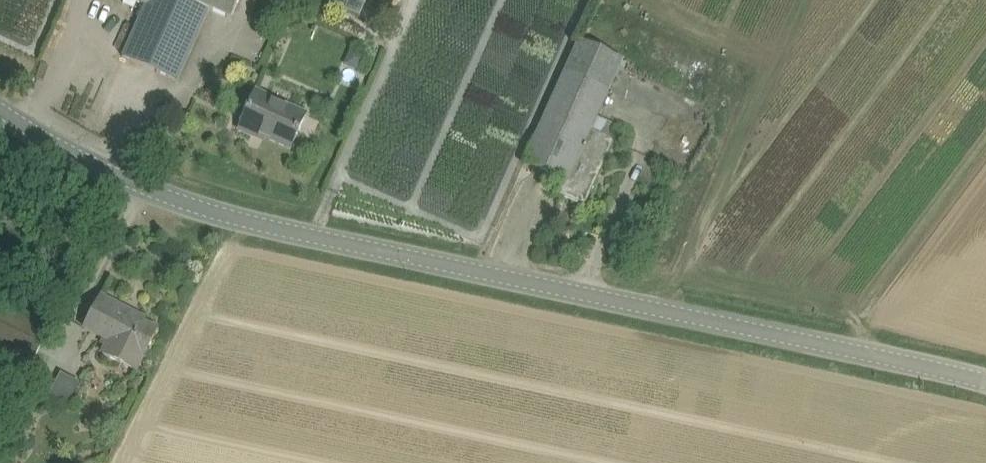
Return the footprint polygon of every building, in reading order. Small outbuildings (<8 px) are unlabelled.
[(146,5),(123,57),(178,82),(209,10),(232,21),(241,0),(134,0),(146,5)] [(253,3),(276,13),(280,2),(275,0),(254,0),(253,3)] [(361,19),(370,0),(319,0),(361,19)] [(555,193),(586,207),(615,142),(592,131),(610,92),(625,59),(579,39),(565,71),(524,162),(561,178),(555,193)] [(255,94),(240,129),(253,135),(254,132),(291,149),(305,116),(255,94)] [(143,357),(157,329),(133,317),(135,313),(101,296),(85,327),(104,337),(100,344),(104,346),(101,353),(136,372),(143,357)] [(0,305),(0,342),(33,358),(47,328),(0,305)]
